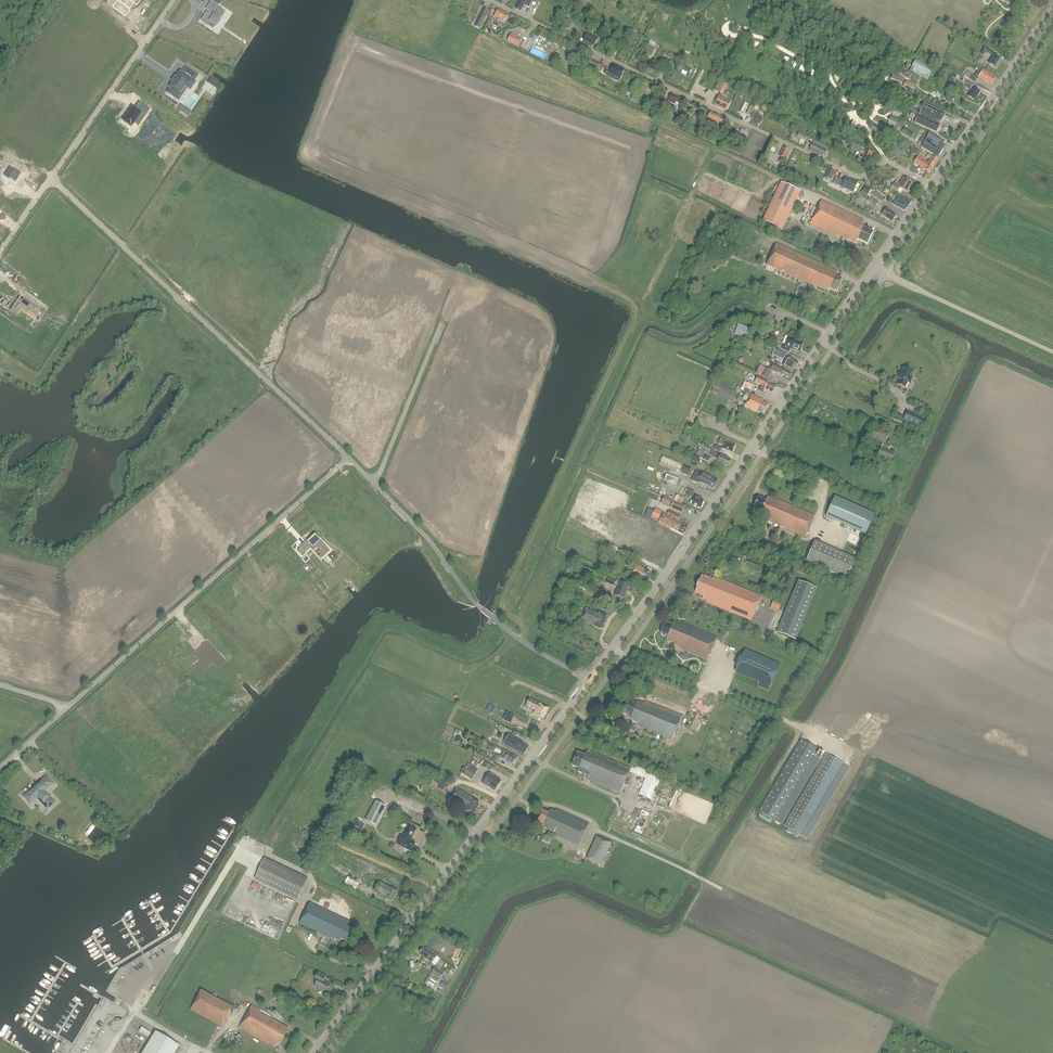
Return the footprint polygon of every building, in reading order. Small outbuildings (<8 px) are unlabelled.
[(112,6),(126,16),(131,9),(130,8),(134,3),(137,5),(141,0),(121,0),(120,1),(119,0),(116,0),(112,6)] [(532,1),(530,0),(526,0),(526,2),(522,0),(518,0),(515,7),(516,8),(516,9),(520,12),(522,8),(523,8),(524,5),(529,7),(532,1)] [(206,14),(201,20),(207,25),(210,21),(216,25),(225,11),(218,6),(218,5),(214,2),(211,1),(206,9),(208,10),(210,11),(207,15),(206,14)] [(483,9),(475,27),(480,29),(488,12),(483,9)] [(505,19),(507,15),(506,15),(506,13),(498,9),(495,16),(503,20),(504,19),(505,19)] [(85,47),(84,46),(83,49),(89,53),(92,49),(91,49),(97,41),(96,35),(93,20),(87,15),(86,16),(87,17),(84,20),(83,20),(88,25),(90,39),(85,47)] [(593,45),(594,46),(598,39),(594,37),(594,36),(587,33),(583,43),(592,47),(593,45)] [(511,34),(508,41),(517,46),(520,40),(517,38),(517,37),(511,34)] [(528,51),(530,43),(522,40),(519,48),(528,51)] [(648,45),(646,49),(648,50),(647,53),(652,55),(655,49),(653,48),(656,43),(650,40),(648,45)] [(994,52),(987,48),(985,46),(980,53),(983,55),(985,51),(992,55),(994,52)] [(673,63),(676,57),(670,54),(669,55),(661,52),(657,60),(658,61),(658,63),(662,65),(663,63),(664,64),(667,59),(670,60),(670,61),(673,63)] [(955,60),(968,68),(971,63),(953,53),(948,62),(952,65),(955,60)] [(996,69),(1001,61),(994,56),(992,58),(993,58),(989,64),(996,69)] [(601,64),(591,59),(587,65),(597,70),(599,67),(601,64)] [(911,68),(910,70),(915,73),(916,70),(928,77),(933,69),(916,60),(911,68)] [(60,61),(55,69),(75,83),(80,76),(60,61)] [(625,70),(613,64),(609,74),(615,77),(614,80),(619,82),(625,70)] [(689,73),(691,69),(685,66),(682,71),(687,73),(689,74),(689,73)] [(992,75),(984,69),(983,68),(982,70),(983,70),(978,77),(987,83),(987,82),(991,85),(996,78),(992,75)] [(171,89),(168,93),(179,100),(182,96),(179,94),(185,86),(190,90),(195,83),(193,81),(198,75),(189,69),(185,76),(181,73),(177,78),(176,77),(173,82),(174,82),(170,88),(171,89)] [(893,75),(889,83),(899,88),(900,86),(903,80),(893,75)] [(726,85),(721,83),(717,91),(721,92),(722,93),(723,90),(726,85)] [(973,87),(969,84),(967,87),(971,90),(967,95),(974,100),(980,92),(973,87)] [(680,104),(682,100),(680,99),(681,98),(672,93),(668,100),(678,106),(679,104),(680,104)] [(719,95),(714,105),(725,110),(725,109),(727,109),(730,101),(725,99),(725,98),(719,95)] [(660,99),(658,103),(668,108),(671,104),(660,99)] [(745,102),(741,111),(744,112),(746,108),(748,109),(750,104),(745,102)] [(746,114),(752,117),(750,121),(758,125),(759,124),(761,125),(763,120),(761,120),(763,117),(754,113),(754,114),(752,113),(754,107),(755,104),(752,103),(746,114)] [(913,108),(910,116),(913,117),(917,119),(915,123),(937,133),(945,114),(924,104),(923,104),(923,105),(920,111),(913,108)] [(132,108),(123,121),(131,127),(137,118),(141,121),(149,109),(144,105),(139,112),(132,108)] [(720,126),(724,118),(710,111),(706,120),(720,126)] [(886,132),(872,124),(870,129),(883,137),(886,132)] [(904,128),(901,133),(911,138),(914,133),(904,128)] [(807,137),(799,133),(797,137),(805,141),(807,137)] [(924,135),(917,146),(921,148),(933,155),(936,157),(937,157),(936,156),(938,153),(939,154),(942,148),(942,147),(942,146),(940,144),(941,142),(942,142),(940,141),(929,134),(928,136),(925,134),(924,135)] [(827,149),(817,144),(818,142),(815,140),(813,143),(813,142),(809,150),(822,156),(823,155),(825,156),(827,151),(826,150),(827,149)] [(862,147),(853,143),(850,149),(859,153),(862,147)] [(786,159),(789,151),(783,148),(779,156),(786,159)] [(899,157),(902,151),(894,148),(892,153),(895,154),(894,155),(896,156),(897,155),(899,157)] [(869,162),(872,154),(866,151),(866,152),(862,150),(859,157),(869,162)] [(770,152),(767,159),(773,162),(777,155),(770,152)] [(930,164),(934,167),(938,161),(932,157),(932,156),(929,154),(927,157),(930,159),(929,161),(931,162),(930,164)] [(920,166),(924,160),(925,158),(920,155),(914,163),(920,166)] [(931,162),(929,161),(928,163),(924,160),(920,166),(930,173),(934,167),(930,164),(931,162)] [(729,169),(731,164),(724,161),(722,166),(729,169)] [(9,166),(2,176),(7,180),(8,178),(15,183),(22,173),(14,168),(14,169),(9,166)] [(831,181),(835,171),(829,167),(824,178),(831,181)] [(835,177),(833,183),(835,184),(846,189),(849,190),(853,192),(857,183),(846,178),(844,181),(838,178),(835,177)] [(900,188),(907,193),(913,183),(904,178),(899,185),(895,182),(891,188),(897,192),(900,188)] [(781,232),(800,193),(780,183),(761,222),(781,232)] [(2,191),(7,194),(10,190),(6,186),(2,191)] [(871,189),(865,186),(861,192),(867,195),(871,189)] [(893,204),(894,206),(905,211),(911,202),(901,196),(899,195),(893,204)] [(867,244),(872,232),(863,228),(862,220),(821,201),(810,224),(836,236),(836,235),(847,241),(847,240),(855,243),(857,240),(867,244)] [(892,222),(897,215),(886,208),(882,214),(892,222)] [(774,274),(776,270),(814,287),(815,285),(828,291),(829,289),(832,290),(836,292),(842,279),(835,276),(836,273),(832,271),(833,269),(776,243),(766,265),(765,269),(774,274)] [(767,283),(763,290),(768,293),(772,286),(767,283)] [(14,305),(11,310),(18,314),(23,306),(37,315),(40,310),(24,298),(21,302),(18,300),(15,305),(14,305)] [(737,324),(735,330),(740,332),(748,335),(751,330),(737,324)] [(784,344),(782,349),(789,352),(790,348),(800,352),(800,351),(801,350),(802,349),(801,348),(803,343),(792,339),(787,337),(785,336),(782,343),(784,344)] [(783,359),(788,354),(775,348),(772,355),(783,359)] [(796,368),(798,363),(792,360),(792,359),(790,358),(788,359),(784,367),(792,372),(795,367),(796,368)] [(772,364),(769,370),(770,370),(781,376),(782,375),(788,378),(789,377),(791,375),(790,374),(791,373),(780,367),(780,368),(772,364)] [(766,368),(762,376),(767,379),(771,371),(770,370),(769,370),(766,368)] [(901,373),(899,377),(900,377),(899,378),(900,378),(897,384),(905,387),(907,382),(909,383),(912,378),(911,377),(913,372),(903,368),(901,373)] [(776,387),(767,383),(768,382),(757,377),(755,383),(765,387),(764,390),(773,394),(776,387)] [(732,402),(733,403),(738,394),(716,382),(711,392),(732,402)] [(738,386),(737,388),(741,390),(744,391),(746,392),(749,394),(750,391),(745,388),(744,389),(742,388),(738,386)] [(746,392),(742,399),(747,402),(748,400),(751,395),(749,394),(746,392)] [(751,395),(748,400),(766,409),(769,404),(763,401),(764,400),(752,394),(751,395)] [(746,403),(744,406),(757,412),(757,411),(763,414),(766,409),(748,400),(747,402),(746,403)] [(927,420),(907,411),(902,421),(922,430),(927,420)] [(891,463),(896,453),(890,451),(892,446),(886,444),(890,435),(878,430),(874,439),(884,443),(878,457),(891,463)] [(732,452),(735,446),(726,442),(726,441),(720,438),(718,444),(724,446),(723,448),(732,452)] [(720,454),(720,455),(710,450),(710,449),(703,446),(702,448),(699,446),(695,456),(708,463),(711,457),(717,460),(717,461),(728,467),(731,460),(720,454)] [(663,456),(660,463),(680,472),(683,465),(663,456)] [(689,475),(691,468),(684,465),(682,472),(689,475)] [(706,480),(716,485),(718,480),(712,477),(708,475),(708,474),(699,470),(698,473),(695,472),(695,473),(702,476),(701,478),(706,480)] [(714,489),(716,485),(706,480),(701,478),(702,476),(695,473),(692,480),(700,484),(699,485),(706,487),(707,486),(714,489)] [(666,474),(664,480),(676,485),(678,479),(673,476),(666,474)] [(701,499),(702,498),(696,496),(695,498),(694,497),(692,501),(694,501),(692,504),(701,508),(704,501),(701,499)] [(835,496),(826,516),(836,521),(865,534),(874,514),(835,496)] [(664,497),(661,504),(669,507),(669,506),(671,507),(671,508),(682,513),(685,506),(664,497)] [(758,497),(753,509),(761,512),(760,515),(768,519),(768,520),(806,536),(815,515),(772,497),(771,498),(768,497),(766,501),(758,497)] [(593,501),(589,513),(601,518),(606,505),(593,501)] [(662,515),(658,521),(684,535),(688,526),(683,523),(683,522),(679,520),(680,517),(669,511),(667,516),(663,513),(662,515)] [(310,539),(305,543),(310,548),(312,550),(317,545),(320,550),(317,552),(321,557),(326,553),(326,554),(328,552),(328,551),(329,552),(329,551),(321,541),(318,538),(315,535),(312,537),(310,539)] [(846,579),(855,559),(815,541),(806,561),(846,579)] [(645,585),(651,574),(645,571),(646,570),(636,565),(630,576),(640,581),(639,582),(645,585)] [(261,585),(261,584),(258,587),(266,596),(281,582),(273,573),(261,585)] [(751,621),(761,596),(718,579),(718,580),(713,579),(712,580),(702,576),(700,581),(699,581),(697,582),(696,585),(696,587),(698,588),(695,593),(703,596),(702,599),(707,600),(706,602),(751,621)] [(616,581),(608,578),(606,583),(614,587),(616,581)] [(303,593),(291,580),(286,585),(298,598),(303,593)] [(795,640),(817,589),(798,581),(777,633),(795,640)] [(623,599),(628,585),(620,582),(615,596),(623,599)] [(269,599),(265,603),(277,616),(281,613),(269,599)] [(779,609),(781,604),(773,601),(771,606),(779,609)] [(602,630),(607,617),(599,613),(599,614),(587,609),(582,621),(594,626),(594,627),(602,630)] [(707,660),(717,637),(680,621),(679,623),(674,621),(672,625),(666,622),(660,634),(667,637),(666,639),(668,640),(672,642),(672,641),(674,642),(673,644),(679,647),(679,648),(707,660)] [(201,657),(197,653),(192,658),(198,665),(200,664),(206,670),(210,667),(209,666),(215,660),(217,662),(221,658),(208,643),(202,648),(210,656),(206,660),(202,656),(201,657)] [(745,650),(736,673),(757,682),(758,687),(768,691),(780,664),(745,650)] [(543,718),(548,708),(539,704),(530,699),(527,705),(536,710),(533,715),(537,717),(538,715),(543,718)] [(643,702),(638,700),(637,703),(634,702),(633,703),(627,700),(622,713),(628,715),(627,717),(629,718),(628,720),(631,721),(632,721),(638,723),(637,725),(672,740),(682,716),(646,701),(643,702)] [(497,709),(492,706),(489,712),(494,715),(497,709)] [(701,724),(704,718),(696,715),(693,721),(701,724)] [(524,755),(529,747),(523,743),(524,742),(515,737),(511,735),(509,734),(503,744),(518,752),(519,751),(524,755)] [(801,739),(758,811),(763,813),(761,816),(769,820),(771,818),(782,825),(817,766),(820,760),(815,756),(819,750),(801,739)] [(619,793),(630,768),(587,750),(584,755),(577,752),(572,765),(578,768),(577,771),(588,776),(586,779),(619,793)] [(513,764),(516,758),(509,754),(504,751),(502,754),(504,756),(503,758),(505,760),(513,764)] [(495,754),(491,761),(497,764),(500,757),(495,754)] [(827,754),(784,825),(789,828),(787,830),(796,835),(797,833),(802,835),(807,839),(850,767),(844,764),(827,754)] [(471,779),(480,766),(473,761),(467,771),(466,770),(463,774),(471,779)] [(484,762),(482,766),(490,770),(492,766),(484,762)] [(23,794),(23,795),(31,803),(32,805),(31,803),(30,802),(33,800),(35,798),(38,796),(49,808),(48,807),(54,802),(55,801),(54,802),(53,803),(43,791),(51,784),(52,784),(53,785),(52,784),(45,776),(44,774),(43,774),(45,776),(46,777),(45,778),(37,785),(38,786),(38,787),(37,786),(36,787),(35,787),(35,788),(35,789),(33,790),(33,789),(27,794),(28,795),(26,797),(23,795),(23,794)] [(494,792),(501,781),(490,774),(483,784),(494,792)] [(650,799),(659,779),(649,775),(641,795),(642,795),(642,796),(650,799)] [(473,815),(480,804),(470,798),(471,796),(457,788),(450,800),(465,808),(464,810),(473,815)] [(376,801),(366,820),(375,825),(386,806),(376,801)] [(579,845),(588,824),(556,809),(555,811),(551,809),(549,813),(543,810),(537,822),(543,824),(542,827),(554,832),(553,834),(579,845)] [(397,844),(411,851),(413,847),(414,847),(415,845),(414,844),(415,843),(411,841),(410,840),(416,829),(409,825),(403,836),(402,835),(397,844)] [(585,859),(604,866),(613,843),(595,835),(585,859)] [(265,858),(254,879),(298,900),(308,879),(265,858)] [(359,883),(348,877),(344,884),(355,891),(359,883)] [(392,902),(398,891),(392,887),(391,888),(379,882),(375,890),(386,897),(385,898),(392,902)] [(348,942),(354,930),(347,927),(349,922),(310,903),(300,924),(331,939),(332,938),(340,941),(341,939),(348,942)] [(420,954),(432,963),(437,956),(425,947),(423,949),(422,948),(420,952),(421,953),(420,954)] [(434,968),(431,972),(440,978),(442,976),(443,974),(434,968)] [(318,973),(314,979),(317,980),(314,986),(326,993),(330,985),(323,981),(326,977),(318,973)] [(432,977),(428,983),(433,986),(437,980),(432,977)] [(442,981),(439,986),(444,990),(447,985),(442,981)] [(281,1043),(289,1028),(272,1019),(273,1017),(252,1006),(240,1028),(274,1047),(281,1043)] [(141,1027),(139,1031),(148,1036),(151,1032),(141,1027)] [(142,1052),(174,1052),(179,1046),(155,1031),(142,1052)] [(232,1046),(235,1047),(241,1035),(237,1033),(232,1046)]
